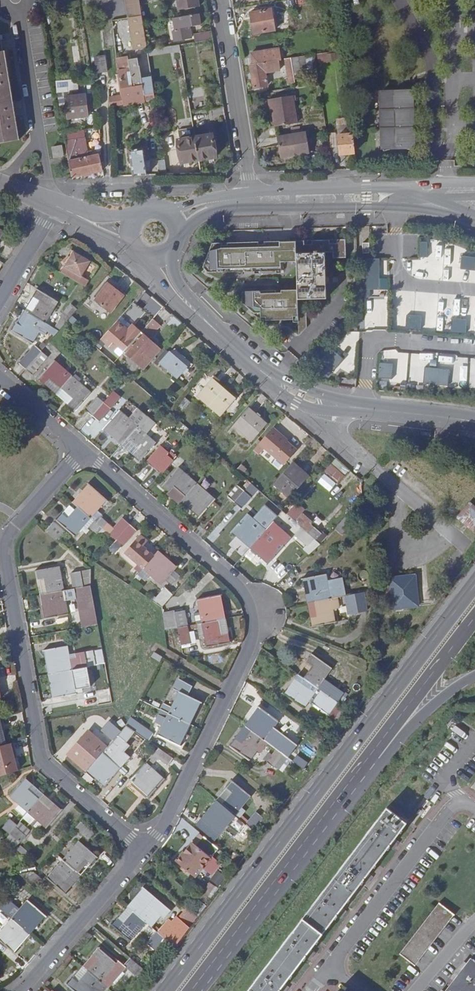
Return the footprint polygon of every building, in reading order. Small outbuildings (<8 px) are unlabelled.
[(130,18),(142,17),(139,0),(127,0),(130,18)] [(199,6),(198,0),(178,0),(175,1),(176,6),(178,6),(180,9),(199,6)] [(254,33),(275,30),(271,9),(251,12),(254,33)] [(201,25),(199,13),(174,17),(175,30),(174,31),(176,40),(192,37),(190,27),(189,24),(193,23),(193,26),(201,25)] [(142,17),(130,18),(135,51),(147,50),(146,42),(143,22),(142,17)] [(195,42),(208,40),(207,32),(194,35),(195,42)] [(20,139),(6,51),(3,51),(1,35),(0,35),(0,142),(20,139)] [(146,42),(147,50),(157,48),(156,40),(146,42)] [(147,50),(148,55),(168,52),(167,47),(157,48),(147,50)] [(250,64),(254,87),(268,85),(265,72),(280,70),(278,59),(280,59),(278,49),(252,53),(254,64),(250,64)] [(318,53),(318,63),(333,63),(333,53),(318,53)] [(313,69),(311,54),(304,56),(305,67),(306,70),(313,69)] [(107,72),(104,56),(94,57),(97,74),(107,72)] [(305,67),(304,56),(291,58),(293,68),(293,73),(300,72),(299,68),(305,67)] [(118,68),(130,66),(128,60),(128,57),(117,59),(118,68)] [(146,102),(156,101),(152,77),(142,79),(138,58),(128,60),(130,66),(133,88),(143,86),(146,102)] [(124,103),(124,105),(136,104),(133,88),(130,66),(118,68),(119,74),(120,79),(123,95),(111,97),(112,105),(124,103)] [(56,81),(58,92),(78,91),(78,83),(77,83),(76,80),(56,81)] [(133,88),(136,104),(146,102),(143,86),(133,88)] [(411,91),(375,92),(376,149),(412,148),(411,91)] [(87,95),(67,97),(69,119),(89,116),(87,95)] [(273,109),(276,126),(298,122),(293,96),(269,100),(271,109),(273,109)] [(340,153),(356,152),(353,130),(349,130),(349,134),(338,135),(340,153)] [(304,132),(276,137),(279,157),(308,153),(304,132)] [(195,135),(199,160),(216,157),(212,134),(206,135),(205,133),(195,135)] [(182,162),(199,160),(195,135),(185,136),(185,139),(178,140),(182,162)] [(69,162),(73,177),(104,171),(104,170),(101,161),(100,155),(89,158),(86,140),(67,144),(67,150),(69,162)] [(129,150),(133,176),(147,175),(146,167),(150,167),(151,161),(148,143),(140,144),(139,142),(130,143),(131,150),(129,150)] [(53,147),(55,157),(64,156),(63,146),(53,147)] [(160,161),(161,174),(168,174),(165,160),(160,161)] [(451,243),(445,243),(437,240),(419,239),(418,259),(411,259),(411,276),(421,280),(474,283),(474,252),(451,243)] [(299,312),(299,299),(327,298),(326,272),(326,253),(334,252),(334,258),(347,258),(346,240),(215,244),(203,267),(207,273),(223,272),(223,269),(228,269),(228,272),(240,271),(240,268),(244,268),(244,271),(255,271),(255,268),(265,267),(266,271),(277,270),(277,267),(282,267),(281,261),(290,261),(290,259),(297,258),(297,261),(298,289),(282,290),(282,292),(277,292),(277,290),(261,290),(261,291),(242,292),(243,303),(254,313),(261,313),(262,317),(267,317),(267,320),(277,320),(277,316),(283,316),(283,320),(294,319),(294,316),(299,315),(299,312)] [(372,253),(372,243),(358,243),(358,253),(372,253)] [(62,273),(86,287),(90,281),(82,277),(91,261),(74,251),(62,273)] [(389,276),(387,276),(387,259),(364,258),(363,292),(389,293),(389,276)] [(58,302),(27,283),(23,290),(34,296),(33,297),(37,300),(29,313),(46,322),(58,302)] [(110,311),(124,295),(110,283),(96,298),(110,311)] [(402,324),(398,312),(421,304),(421,314),(403,313),(403,324),(404,329),(429,330),(450,323),(449,333),(466,334),(467,314),(472,330),(474,330),(474,297),(422,294),(421,303),(397,302),(395,327),(402,324)] [(37,300),(33,297),(25,310),(29,313),(37,300)] [(385,329),(386,299),(366,299),(365,316),(373,316),(373,329),(385,329)] [(45,335),(48,330),(56,335),(60,331),(55,328),(46,322),(29,313),(25,310),(17,323),(12,331),(33,344),(40,331),(42,332),(42,333),(45,335)] [(307,311),(299,312),(299,315),(299,335),(307,327),(307,311)] [(60,331),(68,322),(64,318),(55,328),(60,331)] [(152,335),(161,326),(153,318),(145,328),(152,335)] [(127,332),(116,323),(101,340),(109,346),(113,342),(124,351),(139,334),(132,327),(127,332)] [(140,333),(139,334),(124,351),(144,370),(161,350),(140,333)] [(191,362),(174,347),(160,363),(177,377),(191,362)] [(333,350),(323,363),(334,371),(344,358),(333,350)] [(380,351),(378,382),(448,386),(449,374),(463,375),(463,373),(473,373),(473,386),(474,386),(474,357),(380,351)] [(36,358),(31,353),(19,365),(24,370),(36,358)] [(42,362),(36,358),(24,370),(30,375),(42,362)] [(60,391),(72,377),(54,361),(39,379),(46,385),(49,381),(60,391)] [(91,393),(72,377),(60,391),(71,401),(68,405),(75,411),(91,393)] [(210,405),(225,388),(213,378),(199,395),(210,405)] [(57,395),(60,391),(49,381),(46,385),(57,395)] [(236,397),(225,388),(210,405),(221,415),(236,397)] [(71,401),(60,391),(57,395),(68,405),(71,401)] [(86,411),(93,416),(109,398),(102,392),(86,411)] [(109,398),(93,416),(99,422),(115,403),(109,398)] [(266,423),(248,407),(234,422),(253,438),(266,423)] [(103,430),(122,446),(125,442),(147,417),(138,409),(129,420),(119,412),(103,430)] [(147,417),(125,442),(137,452),(133,456),(140,462),(156,443),(147,436),(157,425),(147,417)] [(285,464),(297,450),(271,428),(254,447),(259,451),(264,446),(285,464)] [(125,442),(122,446),(133,456),(137,452),(125,442)] [(147,463),(154,469),(166,456),(168,454),(160,447),(147,463)] [(166,456),(154,469),(161,475),(172,461),(166,456)] [(324,472),(338,483),(350,469),(336,457),(324,472)] [(307,476),(292,462),(274,483),(289,496),(307,476)] [(241,463),(235,469),(240,474),(246,467),(241,463)] [(167,493),(179,503),(181,501),(185,497),(197,483),(179,467),(162,485),(169,491),(167,493)] [(215,499),(197,483),(185,497),(197,507),(193,512),(199,517),(215,499)] [(116,539),(129,524),(122,518),(112,529),(99,518),(101,516),(97,512),(107,501),(89,485),(83,491),(86,495),(76,506),(103,530),(114,541),(116,539)] [(229,497),(235,502),(244,491),(239,486),(229,497)] [(86,495),(83,491),(72,503),(76,506),(86,495)] [(244,491),(235,502),(241,508),(251,497),(244,491)] [(185,497),(181,501),(193,512),(197,507),(185,497)] [(315,540),(321,545),(329,535),(302,511),(305,507),(298,501),(286,514),(298,524),(303,529),(315,540)] [(76,506),(72,503),(63,513),(66,517),(76,506)] [(459,518),(474,531),(474,530),(474,507),(471,504),(459,518)] [(103,530),(76,506),(66,517),(63,513),(56,521),(74,537),(86,524),(98,535),(103,530)] [(231,532),(249,548),(252,544),(264,530),(246,514),(231,532)] [(341,533),(351,522),(346,518),(336,529),(341,533)] [(53,522),(46,529),(59,540),(65,533),(53,522)] [(136,530),(129,524),(116,539),(122,545),(136,530)] [(291,531),(296,536),(303,529),(298,524),(291,531)] [(264,554),(261,558),(268,564),(283,546),(273,538),(277,534),(273,529),(269,533),(264,530),(252,544),(264,554)] [(309,547),(315,540),(303,529),(296,536),(309,547)] [(143,568),(155,554),(144,544),(147,540),(141,534),(124,552),(143,568)] [(252,544),(249,548),(261,558),(264,554),(252,544)] [(181,563),(162,546),(155,554),(143,568),(162,585),(181,563)] [(415,565),(389,568),(392,598),(418,595),(415,565)] [(46,593),(64,590),(60,566),(35,570),(37,579),(43,579),(46,593)] [(72,572),(75,588),(85,586),(83,571),(72,572)] [(310,588),(313,603),(348,596),(347,590),(337,592),(335,585),(329,586),(327,575),(303,580),(305,588),(310,588)] [(37,579),(40,594),(46,593),(43,579),(37,579)] [(75,588),(82,627),(98,624),(94,600),(88,601),(85,586),(75,588)] [(163,608),(174,595),(165,588),(153,601),(163,608)] [(305,588),(308,604),(313,603),(310,588),(305,588)] [(46,593),(40,594),(44,619),(69,614),(64,590),(46,593)] [(202,623),(221,620),(218,605),(224,604),(222,594),(198,599),(202,623)] [(316,617),(311,618),(313,627),(336,622),(335,614),(340,613),(339,610),(338,604),(343,602),(344,609),(347,609),(348,617),(357,615),(356,609),(361,607),(359,594),(348,596),(313,603),(316,617)] [(313,603),(308,604),(311,618),(316,617),(313,603)] [(221,620),(226,619),(224,604),(218,605),(221,620)] [(163,611),(165,630),(178,628),(175,611),(174,609),(163,611)] [(175,611),(178,628),(187,626),(184,610),(175,611)] [(229,634),(226,619),(221,620),(223,635),(229,634)] [(223,635),(221,620),(202,623),(206,647),(231,643),(229,634),(223,635)] [(187,626),(178,628),(180,643),(190,641),(187,626)] [(52,658),(54,673),(73,670),(97,666),(94,650),(77,654),(77,658),(71,659),(68,646),(44,650),(46,659),(52,658)] [(302,677),(318,688),(332,669),(312,654),(306,662),(311,665),(302,677)] [(364,679),(365,663),(357,663),(356,679),(364,679)] [(57,688),(51,689),(53,698),(77,693),(76,689),(91,686),(90,682),(99,681),(97,666),(73,670),(54,673),(57,688)] [(54,673),(49,674),(51,689),(57,688),(54,673)] [(302,677),(297,673),(284,693),(304,708),(318,688),(302,677)] [(166,705),(163,710),(185,721),(191,708),(196,710),(201,702),(187,695),(191,687),(177,680),(173,688),(178,691),(170,707),(166,705)] [(330,697),(339,703),(347,691),(339,685),(330,697)] [(98,699),(111,696),(110,688),(96,690),(98,699)] [(329,716),(339,703),(330,697),(321,710),(329,716)] [(250,730),(265,741),(279,721),(260,707),(254,715),(258,718),(250,730)] [(191,708),(185,721),(190,724),(196,710),(191,708)] [(185,721),(163,710),(157,723),(161,726),(157,735),(179,745),(183,737),(178,734),(185,721)] [(151,732),(130,717),(126,724),(135,731),(146,739),(151,732)] [(178,734),(183,737),(190,724),(185,721),(178,734)] [(112,740),(118,733),(105,722),(100,729),(112,740)] [(106,747),(86,771),(104,786),(129,757),(123,752),(129,745),(125,742),(135,731),(126,724),(118,733),(112,740),(106,747)] [(456,726),(453,730),(463,737),(466,732),(456,726)] [(250,730),(245,727),(231,747),(250,760),(265,741),(250,730)] [(88,731),(67,755),(86,771),(106,747),(88,731)] [(278,750),(285,755),(294,742),(287,737),(278,750)] [(0,746),(0,776),(18,771),(14,758),(13,752),(15,752),(13,743),(6,744),(0,746)] [(158,747),(134,775),(146,785),(142,791),(149,797),(164,779),(150,765),(157,757),(167,765),(173,758),(158,747)] [(275,768),(285,755),(278,750),(268,763),(275,768)] [(27,813),(39,800),(27,789),(31,785),(24,779),(9,797),(27,813)] [(230,792),(221,803),(235,815),(251,796),(232,781),(226,788),(230,792)] [(39,800),(43,795),(31,785),(27,789),(39,800)] [(226,788),(216,799),(221,803),(230,792),(226,788)] [(54,805),(43,795),(39,800),(50,809),(54,805)] [(221,803),(216,799),(207,811),(211,814),(221,803)] [(50,809),(39,800),(27,813),(34,819),(45,828),(61,810),(54,805),(50,809)] [(211,814),(207,811),(201,818),(220,834),(235,815),(221,803),(211,814)] [(387,808),(248,990),(283,990),(286,988),(283,986),(305,956),(308,958),(312,953),(310,951),(336,915),(339,917),(343,912),(340,910),(363,880),(366,882),(369,878),(366,875),(389,846),(392,848),(396,843),(393,840),(406,823),(387,808)] [(34,819),(27,813),(23,819),(29,824),(34,819)] [(247,825),(255,831),(264,820),(257,814),(247,825)] [(1,828),(8,836),(16,827),(7,820),(1,828)] [(95,833),(81,821),(76,827),(89,839),(95,833)] [(8,836),(5,840),(13,847),(27,831),(18,824),(16,827),(8,836)] [(246,842),(255,831),(247,825),(238,836),(246,842)] [(219,849),(203,836),(196,845),(197,846),(187,858),(182,854),(176,861),(195,877),(219,849)] [(87,861),(91,864),(97,857),(79,842),(63,860),(77,872),(87,861)] [(192,842),(182,854),(187,858),(197,846),(196,845),(192,842)] [(65,894),(71,887),(68,884),(77,872),(63,860),(47,879),(65,894)] [(77,872),(81,875),(91,864),(87,861),(77,872)] [(20,874),(35,887),(42,880),(32,871),(20,874)] [(71,887),(81,875),(77,872),(68,884),(71,887)] [(217,872),(211,881),(219,885),(224,876),(217,872)] [(201,895),(208,900),(217,888),(210,883),(201,895)] [(141,899),(132,910),(146,922),(151,926),(166,908),(144,888),(137,896),(141,899)] [(137,896),(128,907),(132,910),(141,899),(137,896)] [(28,901),(12,919),(27,931),(36,920),(40,924),(46,917),(28,901)] [(415,965),(453,914),(439,903),(400,954),(415,965)] [(132,910),(128,907),(118,918),(122,922),(132,910)] [(122,922),(118,918),(112,925),(130,941),(146,922),(132,910),(122,922)] [(175,947),(190,927),(181,920),(174,914),(159,933),(165,938),(175,947)] [(190,927),(192,923),(184,916),(181,920),(190,927)] [(31,935),(27,931),(12,919),(0,934),(0,941),(15,954),(31,935)] [(165,938),(159,933),(148,945),(155,951),(165,938)] [(97,959),(88,970),(102,982),(117,964),(99,948),(94,955),(97,959)] [(144,969),(130,957),(123,966),(137,977),(144,969)] [(470,959),(466,965),(463,963),(457,971),(459,973),(446,990),(474,990),(474,963),(470,959)] [(88,970),(84,967),(74,978),(78,981),(88,970)] [(74,978),(68,986),(74,990),(104,990),(108,987),(102,982),(88,970),(78,981),(74,978)]
